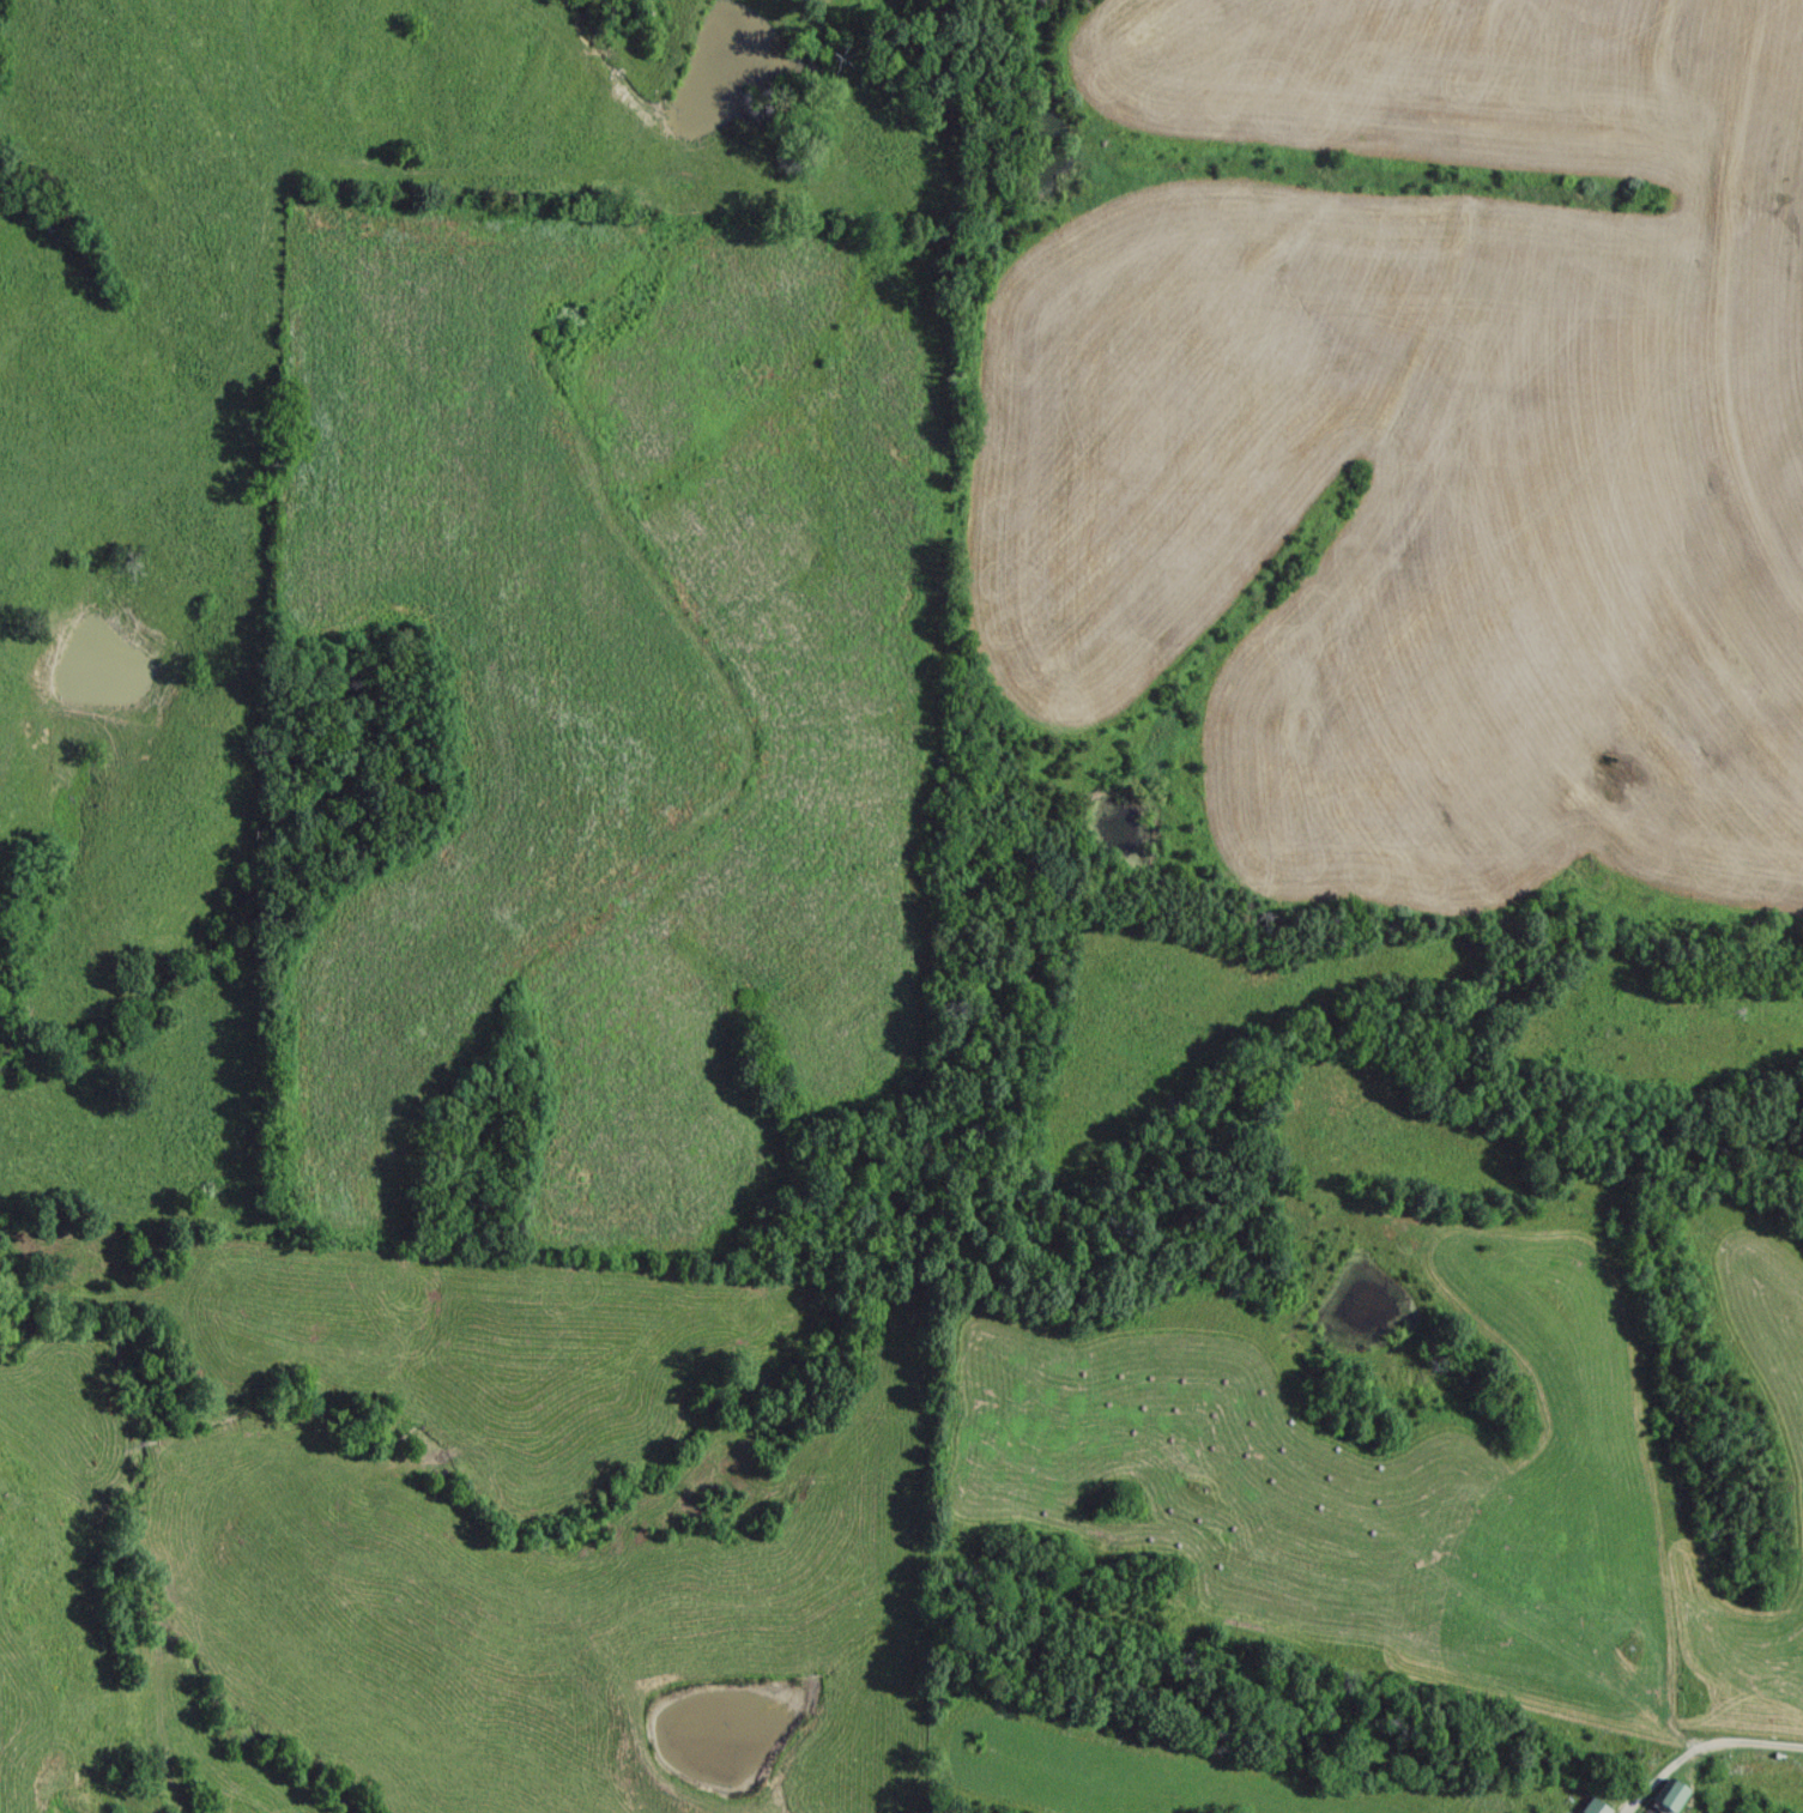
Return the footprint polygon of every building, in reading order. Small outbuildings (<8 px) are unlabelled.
[(1685,1796),(1668,1779),(1649,1799),(1663,1812),(1669,1812),(1685,1796)]
